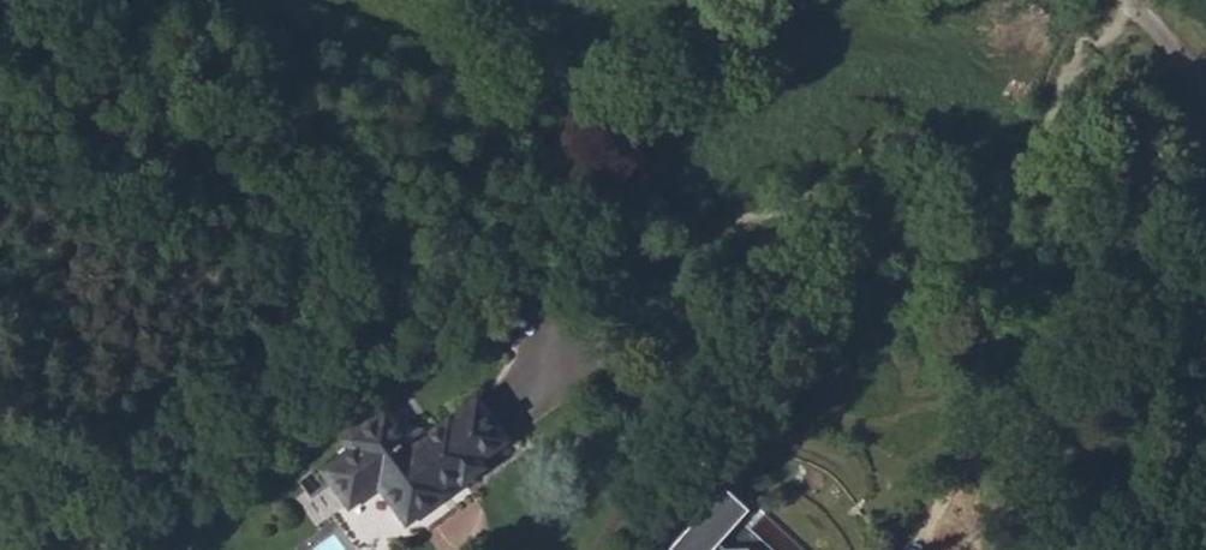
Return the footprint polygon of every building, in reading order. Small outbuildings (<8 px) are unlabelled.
[(327,483),(346,509),(379,487),(406,524),(443,497),(440,493),(454,483),(458,480),(462,485),(487,467),(482,459),(510,439),(479,396),(411,442),(387,408),(343,439),(350,449),(319,471),(327,483)] [(718,544),(748,511),(724,489),(669,549),(725,549),(718,544)]
